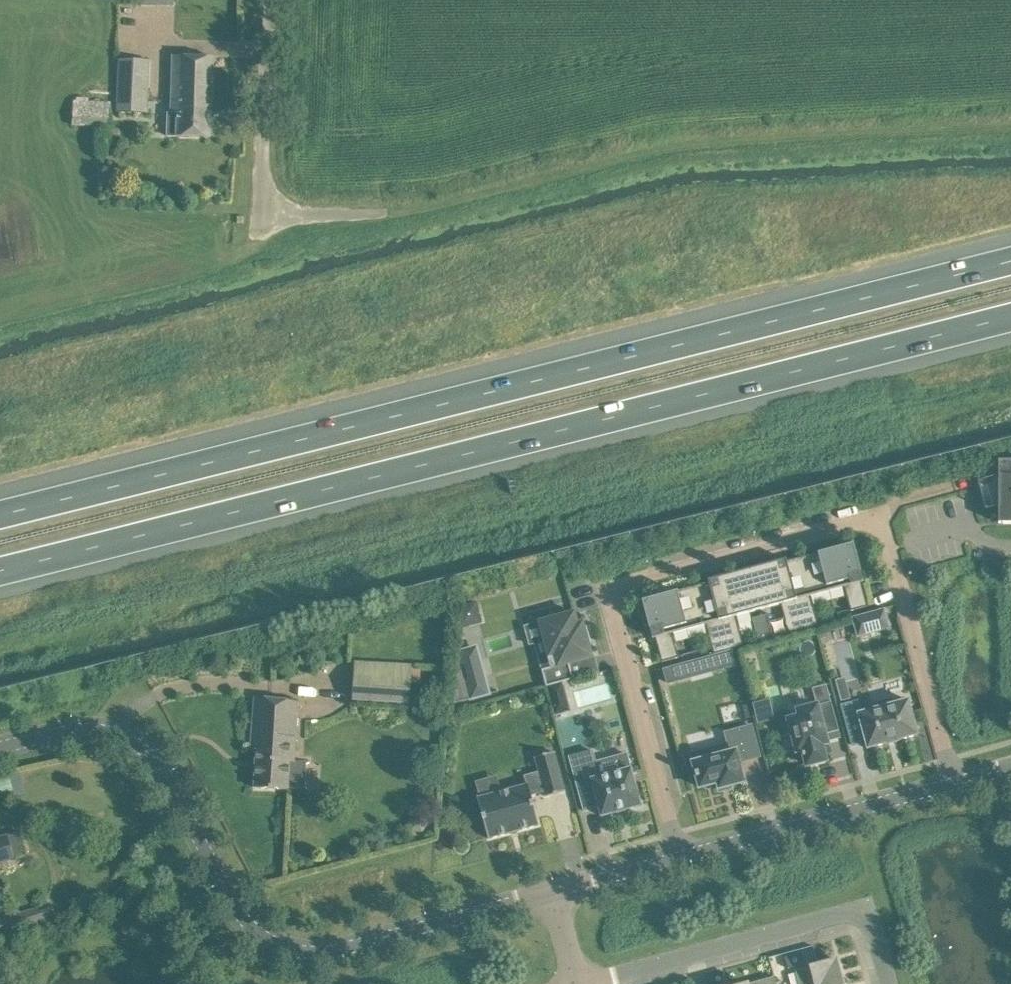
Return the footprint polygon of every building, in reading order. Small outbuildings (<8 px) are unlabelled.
[(214,57),(194,56),(172,56),(170,113),(167,113),(167,136),(211,137),(214,57)] [(117,62),(115,111),(145,111),(147,63),(117,62)] [(72,103),(71,125),(110,126),(111,104),(87,103),(88,98),(74,97),(74,103),(72,103)] [(999,461),(999,476),(978,482),(986,510),(1000,506),(1000,523),(1010,523),(1010,461),(999,461)] [(854,544),(819,554),(787,562),(787,559),(748,570),(708,580),(709,584),(678,592),(678,591),(677,592),(643,601),(653,638),(655,638),(662,662),(679,657),(672,633),(687,629),(706,624),(710,640),(714,654),(729,650),(744,646),(740,632),(736,616),(758,610),(781,604),(785,620),(789,634),(804,630),(819,626),(815,612),(811,595),(829,590),(844,586),(851,611),(868,606),(861,582),(864,581),(854,544)] [(469,626),(479,607),(477,600),(455,606),(461,628),(469,626)] [(857,638),(891,629),(885,608),(851,617),(857,638)] [(550,666),(542,669),(546,686),(563,682),(574,679),(569,663),(592,657),(588,642),(590,642),(586,627),(585,628),(583,623),(578,624),(575,612),(539,622),(550,666)] [(768,614),(752,618),(759,642),(774,638),(768,614)] [(485,696),(472,647),(456,651),(454,704),(485,696)] [(354,660),(352,699),(410,702),(412,664),(354,660)] [(688,661),(663,668),(667,684),(692,678),(688,661)] [(838,679),(843,701),(854,698),(848,676),(838,679)] [(571,712),(563,682),(546,686),(554,716),(571,712)] [(298,701),(255,697),(251,750),(257,750),(255,788),(288,790),(288,788),(306,789),(307,762),(295,761),(298,701)] [(858,701),(842,705),(853,745),(866,742),(868,748),(918,735),(909,700),(893,704),(891,699),(873,704),(874,709),(861,713),(858,701)] [(827,743),(825,734),(839,730),(831,701),(816,705),(816,703),(799,708),(799,710),(800,716),(789,719),(797,751),(801,750),(804,762),(806,762),(807,765),(826,760),(822,744),(827,743)] [(746,760),(760,756),(752,725),(725,732),(729,743),(713,748),(715,756),(694,762),(696,772),(695,772),(697,777),(700,787),(718,782),(720,788),(745,781),(739,759),(745,758),(746,760)] [(602,816),(641,806),(631,769),(600,777),(593,750),(569,757),(584,811),(599,806),(602,816)] [(565,791),(555,752),(535,758),(539,771),(524,776),(527,784),(478,798),(489,839),(539,825),(531,795),(545,792),(546,796),(565,791)] [(0,838),(0,863),(14,858),(7,835),(0,838)] [(802,952),(785,957),(788,968),(805,964),(802,952)] [(837,959),(796,971),(799,983),(844,983),(837,959)]
